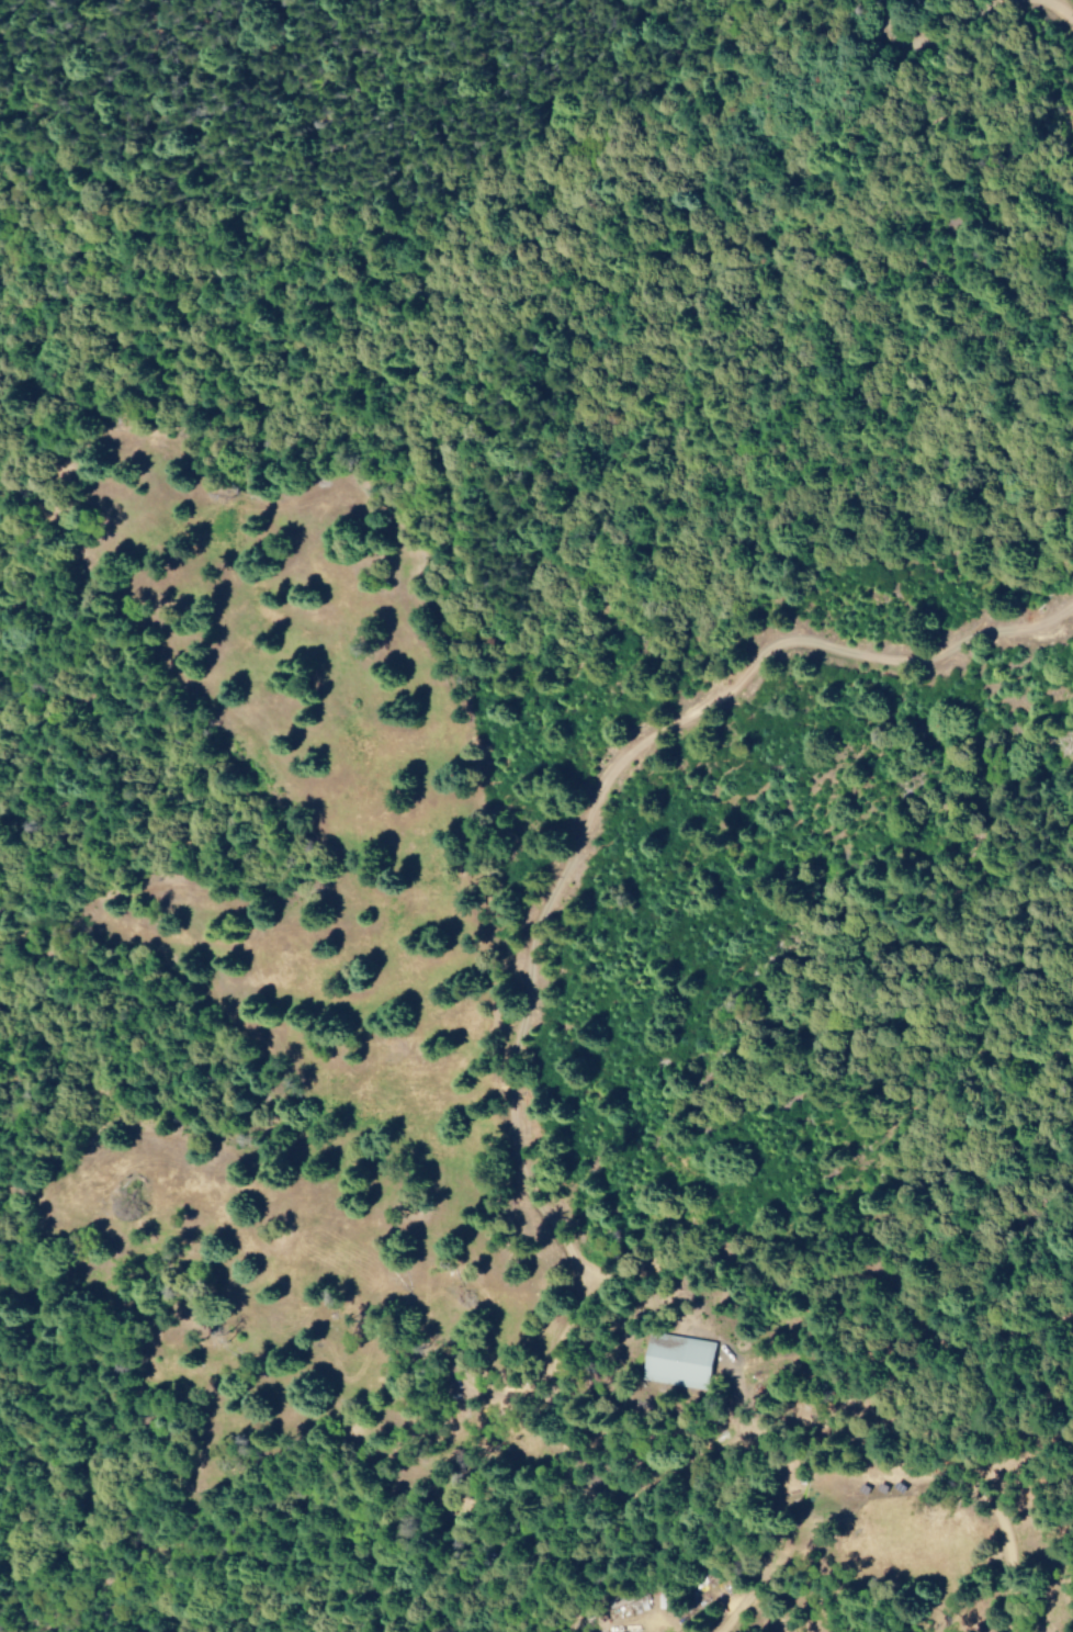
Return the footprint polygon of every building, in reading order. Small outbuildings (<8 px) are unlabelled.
[(721,1343),(656,1333),(648,1380),(713,1391),(721,1343)]
